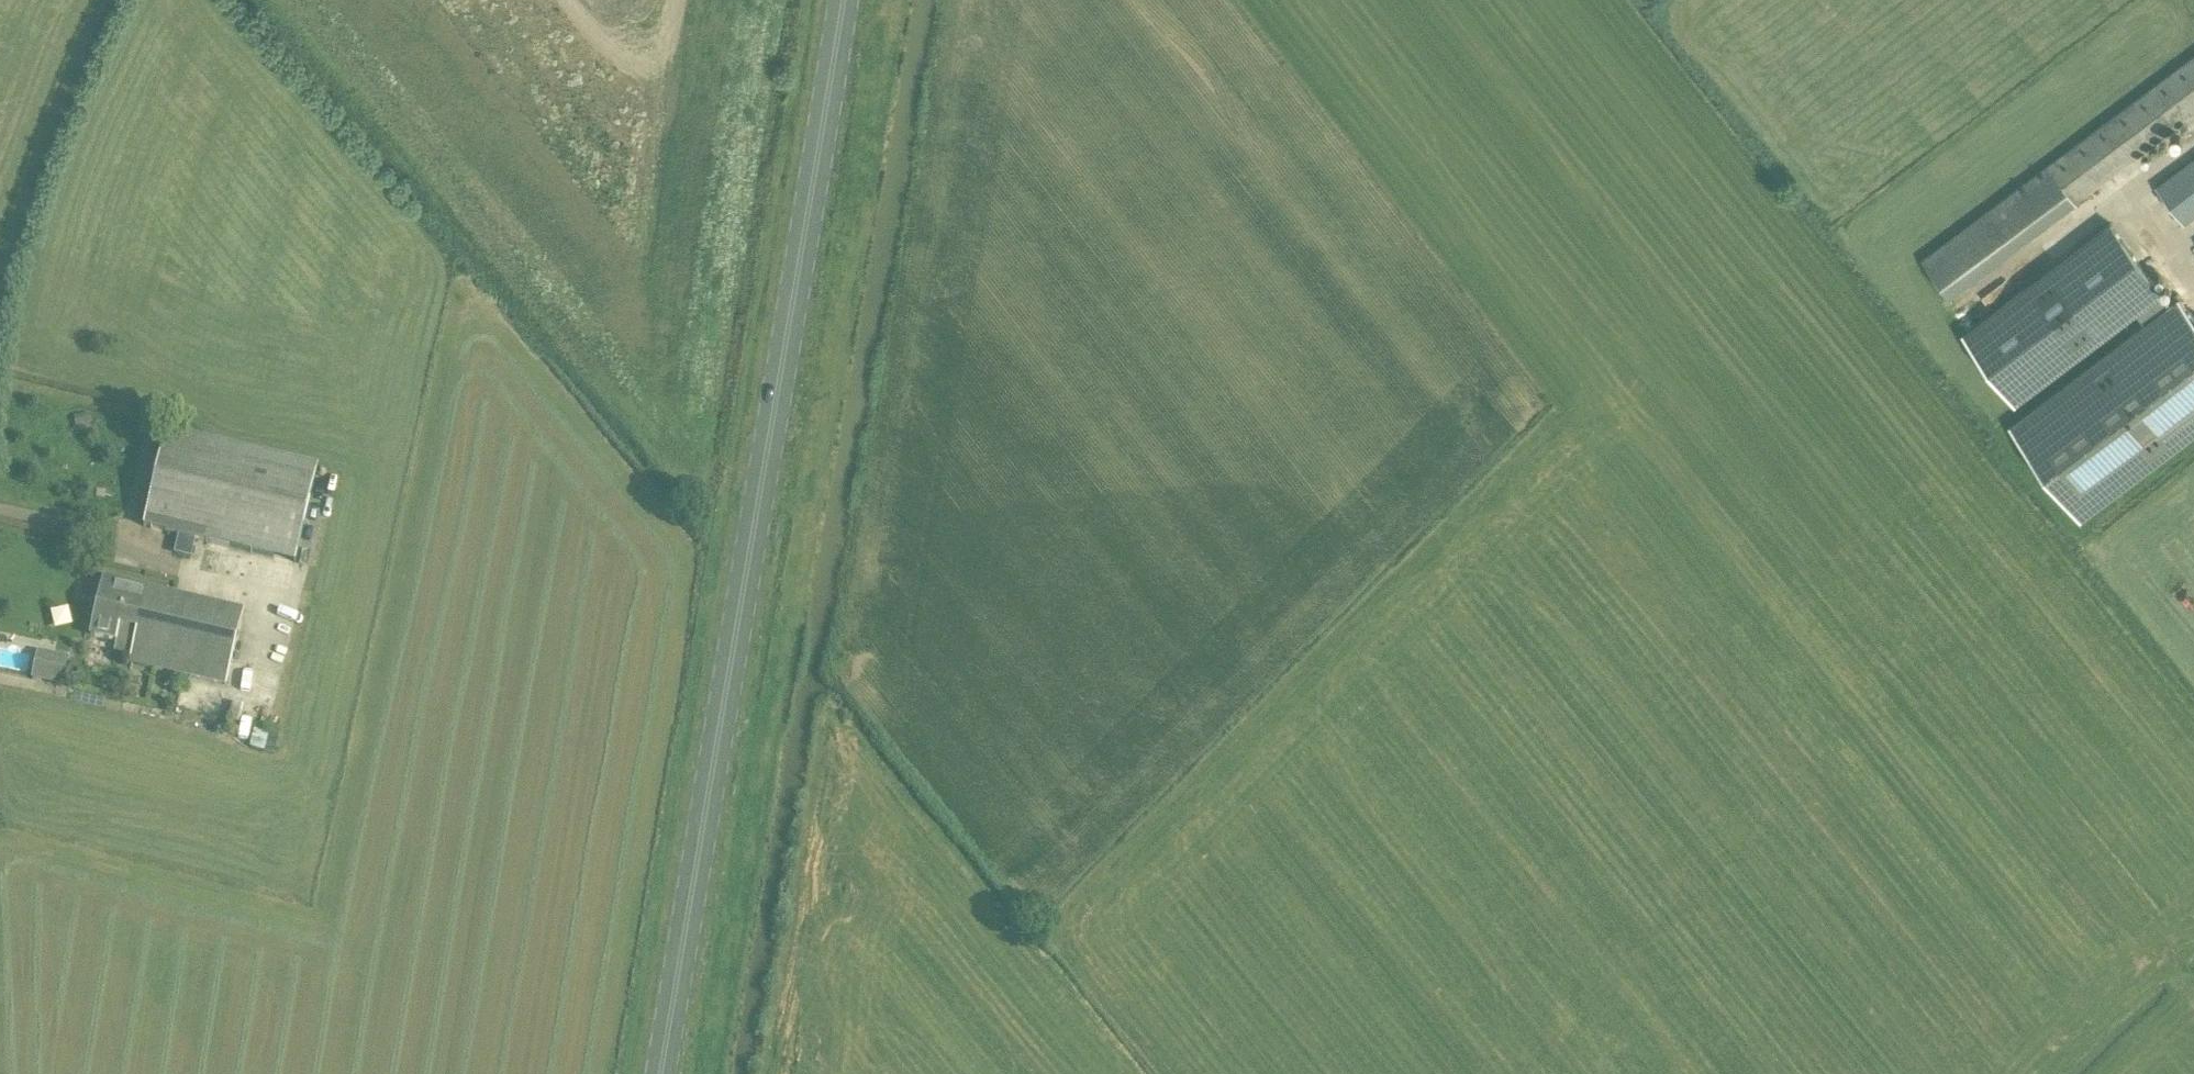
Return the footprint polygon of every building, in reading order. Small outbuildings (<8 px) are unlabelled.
[(1941,304),(2193,113),(2193,54),(1912,267),(1941,304)] [(2156,186),(2184,224),(2193,216),(2193,157),(2156,186)] [(2016,404),(2164,292),(2110,222),(1962,332),(2016,404)] [(2012,425),(2081,517),(2193,432),(2193,316),(2180,298),(2012,425)] [(146,528),(297,565),(320,470),(169,433),(146,528)] [(229,681),(245,613),(106,579),(92,637),(117,643),(114,653),(229,681)] [(38,651),(31,679),(63,687),(69,658),(38,651)] [(257,725),(252,745),(265,749),(271,728),(257,725)]
